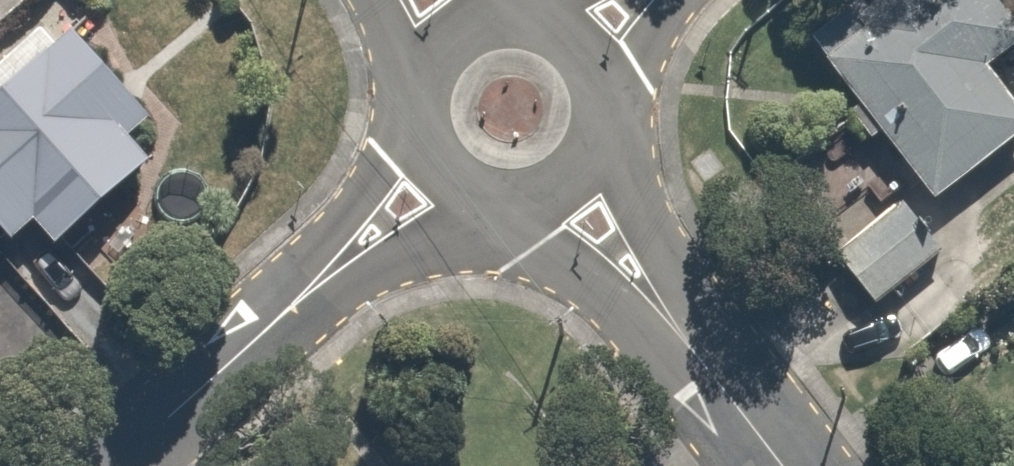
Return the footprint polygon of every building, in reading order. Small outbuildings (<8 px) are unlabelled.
[(806,29),(920,196),(1013,131),(1013,85),(991,50),(1013,34),(1013,4),(1011,0),(849,0),(806,29)] [(44,6),(0,46),(0,229),(21,252),(156,128),(44,6)] [(951,259),(901,192),(826,247),(876,314),(951,259)]
